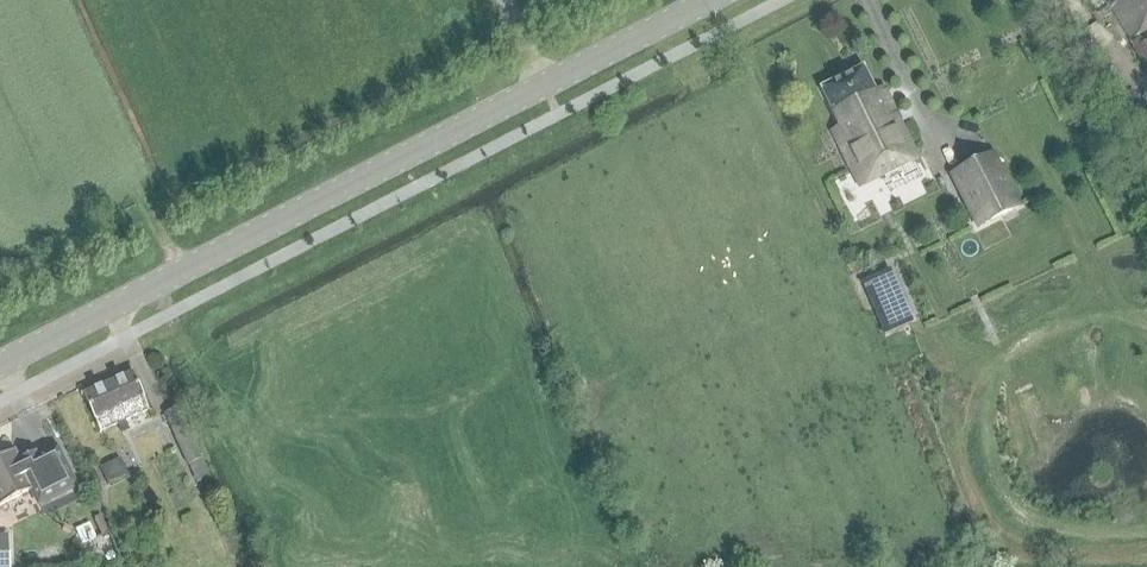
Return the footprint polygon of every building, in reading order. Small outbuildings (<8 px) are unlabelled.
[(1106,9),(1109,7),(1131,40),(1146,29),(1146,0),(1100,0),(1106,9)] [(840,127),(832,132),(859,186),(916,158),(882,88),(873,92),(862,68),(821,88),(840,127)] [(948,174),(976,231),(1021,209),(1020,205),(993,152),(948,174)] [(872,276),(861,281),(884,336),(912,323),(888,269),(872,276)] [(121,433),(128,430),(124,420),(148,410),(143,398),(132,372),(82,394),(94,420),(94,419),(99,431),(117,423),(121,433)] [(187,465),(200,459),(177,408),(163,414),(187,465)] [(37,503),(74,485),(55,448),(38,457),(35,450),(17,459),(13,450),(0,456),(0,505),(31,490),(37,503)] [(114,485),(134,476),(125,456),(105,465),(114,485)]
